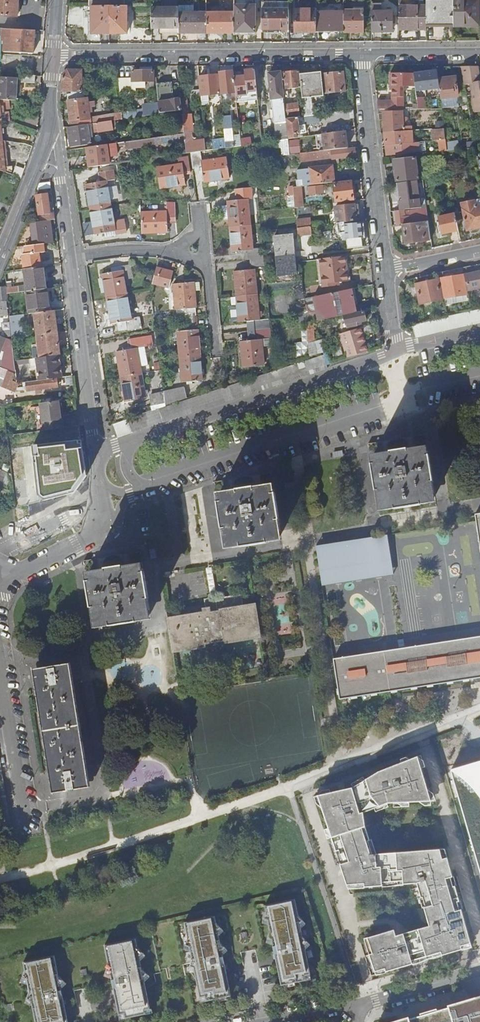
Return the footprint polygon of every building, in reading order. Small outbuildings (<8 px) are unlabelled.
[(16,17),(17,0),(18,0),(0,0),(0,16),(16,17)] [(234,32),(256,32),(255,0),(234,0),(234,11),(234,32)] [(426,6),(426,23),(442,23),(442,26),(453,26),(453,0),(426,0),(426,6)] [(453,26),(469,26),(469,23),(479,23),(479,0),(453,0),(453,26)] [(126,5),(120,5),(91,5),(91,33),(126,32),(126,5)] [(399,29),(426,29),(426,23),(426,6),(399,6),(399,29)] [(160,33),(179,32),(178,12),(179,7),(151,8),(151,28),(160,28),(160,33)] [(261,29),(289,29),(289,9),(261,9),(261,29)] [(295,32),(316,32),(316,11),(316,9),(295,9),(295,32)] [(344,31),(363,31),(363,9),(344,9),(343,11),(344,31)] [(179,32),(206,32),(206,11),(178,12),(179,32)] [(206,32),(234,32),(234,11),(206,11),(206,32)] [(316,32),(344,31),(343,11),(316,11),(316,32)] [(371,11),(371,31),(392,31),(391,11),(371,11)] [(0,44),(3,44),(3,52),(33,53),(34,39),(34,34),(34,30),(0,28),(0,49),(0,44)] [(461,66),(465,90),(470,88),(476,117),(479,117),(479,80),(479,81),(477,66),(461,66)] [(236,100),(236,101),(258,99),(255,69),(245,70),(245,75),(234,76),(236,100)] [(82,87),(82,70),(68,70),(62,76),(62,91),(81,92),(81,88),(85,88),(85,87),(82,87)] [(132,77),(118,78),(120,93),(132,93),(132,87),(154,87),(154,70),(132,70),(132,77)] [(301,87),(300,76),(299,70),(283,72),(285,88),(301,87)] [(418,91),(416,91),(417,104),(418,108),(426,108),(425,99),(422,100),(420,90),(425,90),(431,89),(432,92),(434,91),(433,81),(438,80),(438,78),(437,70),(415,73),(418,91)] [(233,100),(236,100),(234,76),(233,71),(218,72),(221,93),(232,91),(233,100)] [(282,122),(283,132),(287,131),(286,119),(285,105),(281,72),(269,73),(272,98),(267,99),(267,101),(272,101),(275,123),(282,122)] [(326,93),(339,91),(343,91),(345,91),(344,84),(344,79),(343,72),(324,74),(326,93)] [(378,101),(378,109),(393,109),(403,108),(403,86),(415,86),(414,74),(403,74),(403,73),(389,73),(389,86),(391,86),(392,97),(392,101),(378,101)] [(201,95),(209,94),(218,93),(220,93),(218,74),(199,76),(201,95)] [(324,93),(322,74),(300,76),(301,87),(302,95),(324,93)] [(456,76),(438,78),(438,80),(440,98),(458,96),(456,76)] [(15,100),(16,78),(0,77),(0,100),(15,100)] [(171,83),(156,84),(158,102),(159,113),(182,110),(181,99),(179,83),(171,83)] [(67,101),(70,127),(91,124),(90,117),(89,112),(91,112),(91,107),(95,106),(94,101),(88,102),(87,98),(84,98),(67,101)] [(185,140),(186,153),(191,152),(200,151),(206,150),(205,138),(196,139),(195,137),(192,138),(192,131),(190,131),(187,98),(181,99),(182,110),(184,133),(185,140)] [(144,106),(145,116),(159,113),(158,102),(151,102),(151,105),(144,106)] [(286,119),(287,118),(298,117),(300,117),(298,103),(285,105),(286,119)] [(331,121),(354,118),(353,109),(330,112),(331,121)] [(383,119),(384,132),(399,131),(406,131),(406,128),(403,128),(402,111),(383,112),(383,113),(378,113),(379,120),(383,119)] [(107,121),(111,120),(123,119),(122,113),(106,115),(107,121)] [(225,139),(226,147),(234,146),(231,116),(223,117),(225,139)] [(287,118),(289,138),(302,137),(301,126),(299,126),(298,117),(287,118)] [(70,127),(67,127),(69,140),(68,140),(69,147),(70,146),(70,147),(90,144),(89,132),(112,128),(111,120),(107,121),(99,122),(91,124),(70,127)] [(434,141),(446,140),(444,128),(433,129),(434,141)] [(345,130),(322,134),(324,150),(338,148),(347,147),(345,130)] [(399,131),(400,144),(412,143),(411,130),(406,131),(399,131)] [(274,133),(275,140),(288,139),(287,131),(283,132),(274,133)] [(385,145),(388,145),(400,144),(399,131),(384,132),(385,145)] [(127,148),(185,140),(184,133),(125,141),(127,148)] [(212,141),(213,149),(226,147),(225,139),(212,141)] [(288,139),(275,140),(276,147),(281,147),(282,154),(290,153),(290,151),(289,148),(288,140),(288,139)] [(396,153),(397,156),(402,156),(402,153),(407,152),(407,147),(415,147),(414,142),(412,143),(400,144),(388,145),(389,154),(396,153)] [(86,147),(88,167),(109,164),(108,157),(117,156),(115,143),(86,147)] [(319,151),(294,153),(295,161),(332,157),(332,158),(339,157),(356,156),(355,146),(352,147),(347,147),(338,148),(324,150),(319,151)] [(475,147),(467,148),(468,156),(476,155),(475,147)] [(200,151),(191,152),(193,168),(202,167),(204,182),(229,178),(226,157),(202,161),(200,151)] [(160,188),(185,184),(184,173),(192,172),(190,155),(175,157),(176,165),(157,168),(160,188)] [(418,178),(415,157),(394,159),(397,181),(418,178)] [(21,178),(25,169),(15,166),(12,175),(21,178)] [(332,166),(298,170),(298,180),(303,179),(304,185),(333,182),(334,182),(332,166)] [(114,179),(112,169),(97,172),(99,181),(85,184),(95,234),(114,231),(115,234),(124,232),(121,220),(113,221),(105,181),(114,179)] [(351,180),(334,182),(333,182),(336,202),(354,200),(351,180)] [(419,207),(416,181),(396,183),(397,192),(399,192),(399,197),(402,197),(402,201),(398,201),(399,209),(419,207)] [(310,194),(323,192),(322,185),(309,186),(310,194)] [(293,187),(294,198),(297,198),(297,196),(302,195),(301,186),(296,186),(293,187)] [(287,195),(288,208),(295,207),(294,199),(294,198),(293,187),(288,187),(289,194),(287,195)] [(264,259),(263,249),(253,250),(248,199),(252,199),(251,188),(236,189),(237,200),(227,201),(232,251),(247,250),(248,260),(264,259)] [(55,219),(54,213),(50,214),(47,194),(36,195),(39,215),(40,221),(50,220),(55,219)] [(474,201),(461,204),(462,211),(459,212),(459,213),(455,214),(456,220),(464,219),(466,227),(477,225),(478,229),(479,228),(479,205),(475,206),(474,201)] [(175,221),(175,202),(166,202),(166,211),(141,212),(142,233),(168,232),(167,221),(175,221)] [(337,223),(356,221),(354,204),(335,207),(335,211),(337,223)] [(395,211),(397,225),(402,224),(405,224),(403,210),(395,211)] [(455,214),(454,214),(438,218),(442,234),(458,231),(456,220),(455,214)] [(284,217),(285,229),(296,227),(295,220),(294,216),(284,217)] [(295,220),(296,227),(297,227),(310,226),(309,218),(295,220)] [(40,221),(30,223),(34,245),(43,244),(44,243),(44,242),(52,242),(50,220),(40,221)] [(430,235),(428,221),(405,224),(402,224),(405,242),(430,239),(430,235)] [(362,237),(360,222),(344,224),(345,232),(342,232),(343,239),(343,240),(346,239),(361,237),(362,237)] [(310,226),(297,227),(298,236),(312,234),(311,226),(310,226)] [(295,274),(292,234),(274,236),(278,276),(295,274)] [(362,246),(361,237),(346,239),(347,248),(362,246)] [(34,245),(25,246),(26,254),(22,254),(24,269),(40,266),(38,252),(44,252),(43,244),(34,245)] [(352,280),(350,255),(325,258),(329,286),(338,284),(338,281),(352,280)] [(132,277),(130,265),(121,267),(122,270),(102,274),(111,324),(126,322),(127,330),(142,328),(140,317),(131,318),(124,279),(132,277)] [(40,266),(24,269),(27,291),(46,289),(43,266),(40,266)] [(462,267),(467,291),(479,288),(479,273),(472,275),(470,266),(462,267)] [(152,283),(169,287),(173,271),(156,267),(152,283)] [(270,330),(269,319),(259,320),(255,269),(234,271),(239,321),(254,320),(255,340),(241,341),(243,367),(263,365),(262,347),(267,346),(266,339),(271,338),(270,330)] [(448,270),(438,273),(439,279),(441,279),(444,298),(466,295),(463,275),(449,277),(448,270)] [(442,299),(438,279),(416,284),(420,304),(442,299)] [(196,307),(194,282),(173,283),(177,325),(195,324),(194,307),(196,307)] [(357,304),(354,288),(313,297),(314,305),(306,306),(307,309),(310,311),(313,313),(316,313),(317,321),(344,315),(356,312),(354,305),(357,304)] [(27,291),(26,291),(29,314),(34,313),(49,311),(46,289),(27,291)] [(314,305),(313,297),(304,298),(306,306),(314,305)] [(53,310),(49,311),(34,313),(36,335),(56,332),(53,310)] [(364,310),(356,312),(344,315),(347,328),(362,324),(361,321),(366,320),(364,310)] [(22,314),(9,316),(11,338),(25,337),(22,314)] [(339,334),(347,358),(368,352),(360,328),(339,334)] [(202,379),(198,329),(178,330),(181,381),(202,379)] [(32,348),(33,358),(36,358),(55,356),(59,355),(56,332),(36,335),(38,347),(32,348)] [(1,350),(4,351),(1,366),(15,372),(14,361),(12,341),(0,336),(0,352),(1,350)] [(137,348),(116,351),(125,401),(146,398),(137,348)] [(55,356),(36,358),(39,380),(57,378),(58,378),(55,356)] [(1,366),(1,367),(0,367),(0,379),(4,381),(2,386),(12,390),(15,381),(12,379),(15,372),(1,366)] [(57,378),(39,380),(16,383),(17,391),(37,389),(41,389),(58,387),(57,378)] [(164,390),(167,404),(186,396),(184,386),(164,390)] [(63,419),(61,400),(40,403),(43,430),(51,429),(65,427),(64,418),(63,419)] [(412,448),(411,447),(385,451),(370,454),(371,463),(374,489),(375,489),(379,511),(394,508),(394,509),(420,505),(420,504),(436,502),(434,493),(435,493),(430,466),(426,446),(412,448)] [(81,450),(34,452),(35,489),(35,499),(82,498),(81,450)] [(30,496),(29,466),(16,467),(17,496),(30,496)] [(258,486),(258,485),(232,489),(232,490),(217,492),(218,501),(217,502),(221,528),(222,528),(226,549),(267,543),(267,542),(282,540),(280,530),(281,530),(277,503),(276,503),(273,483),(258,486)] [(29,548),(71,528),(64,512),(21,531),(29,548)] [(387,534),(316,545),(316,547),(322,585),(393,574),(387,534)] [(85,560),(86,569),(93,568),(91,558),(85,560)] [(146,583),(142,562),(127,564),(100,568),(100,569),(86,571),(87,580),(87,581),(91,607),(92,607),(95,629),(110,626),(110,627),(137,623),(137,622),(151,620),(150,610),(146,583)] [(202,611),(167,617),(170,632),(172,648),(205,642),(225,639),(260,633),(255,603),(244,605),(242,593),(216,597),(217,607),(211,608),(211,605),(205,606),(202,606),(202,611)] [(204,597),(205,606),(211,605),(211,608),(217,607),(216,597),(216,595),(204,597)] [(336,667),(336,669),(341,699),(392,690),(479,676),(479,635),(385,650),(386,654),(355,658),(356,665),(352,666),(352,664),(336,667)] [(385,650),(335,658),(336,667),(352,664),(352,666),(356,665),(355,658),(386,654),(385,650)] [(88,787),(69,666),(36,672),(55,792),(88,787)] [(450,767),(479,868),(479,759),(450,767)] [(450,952),(472,945),(450,865),(448,857),(442,858),(438,848),(374,851),(363,811),(387,803),(429,801),(419,767),(403,766),(388,766),(372,776),(353,787),(318,795),(345,877),(348,885),(417,883),(429,923),(396,936),(393,929),(364,938),(375,974),(420,961),(450,952)] [(310,979),(295,900),(266,906),(282,984),(310,979)] [(230,996),(214,918),(185,923),(201,1001),(230,996)] [(134,940),(106,946),(121,1021),(131,1021),(150,1018),(134,940)] [(52,957),(23,962),(35,1021),(65,1021),(52,957)] [(479,996),(430,1011),(391,1021),(479,1021),(479,997),(479,996)]
